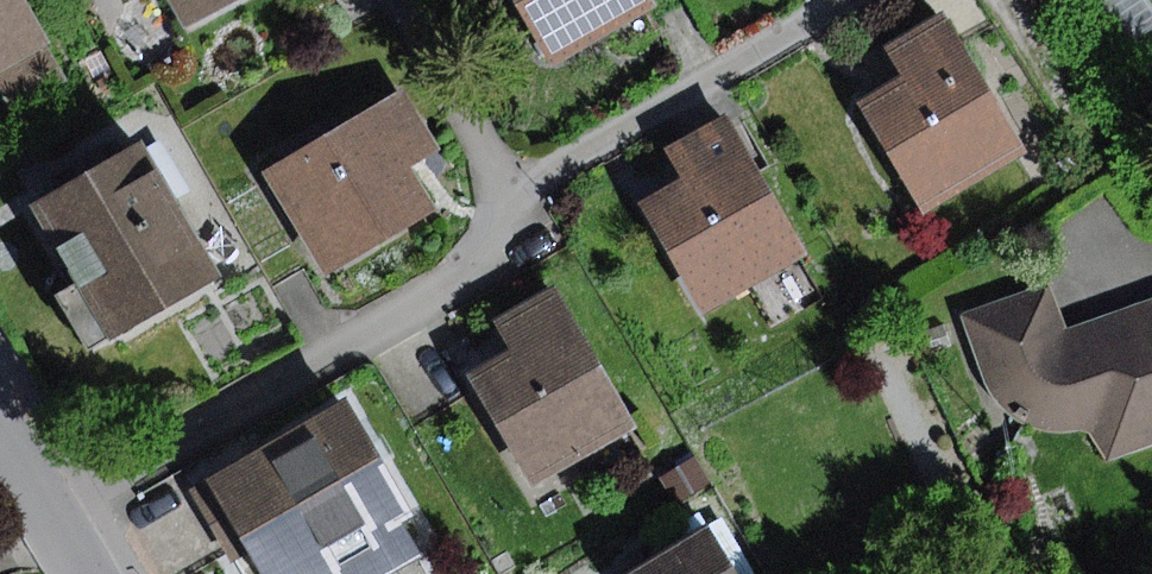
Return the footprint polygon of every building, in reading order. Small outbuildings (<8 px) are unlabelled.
[(49,49),(54,46),(27,0),(0,0),(0,77),(49,49)] [(187,29),(239,0),(170,0),(187,29)] [(553,68),(660,9),(654,0),(515,0),(553,68)] [(1093,2),(1124,47),(1151,28),(1151,6),(1148,0),(1096,0),(1093,2)] [(904,76),(858,103),(923,213),(1027,152),(946,14),(888,49),(904,76)] [(49,49),(0,77),(0,84),(15,110),(67,80),(49,49)] [(407,92),(270,174),(330,273),(436,210),(410,167),(441,149),(407,92)] [(684,176),(641,202),(707,315),(813,254),(730,113),(669,149),(684,176)] [(222,278),(147,147),(38,209),(79,281),(56,294),(90,353),(222,278)] [(515,351),(470,375),(533,488),(640,429),(560,285),(497,319),(515,351)] [(959,313),(987,387),(1029,433),(1089,433),(1107,460),(1151,445),(1151,301),(1067,330),(1052,285),(959,313)] [(944,324),(918,333),(925,355),(951,346),(944,324)] [(348,397),(192,490),(232,558),(247,549),(262,573),(428,573),(420,561),(429,555),(408,520),(418,514),(348,397)] [(695,457),(660,478),(677,506),(712,485),(695,457)] [(635,573),(739,573),(712,528),(635,573)]
